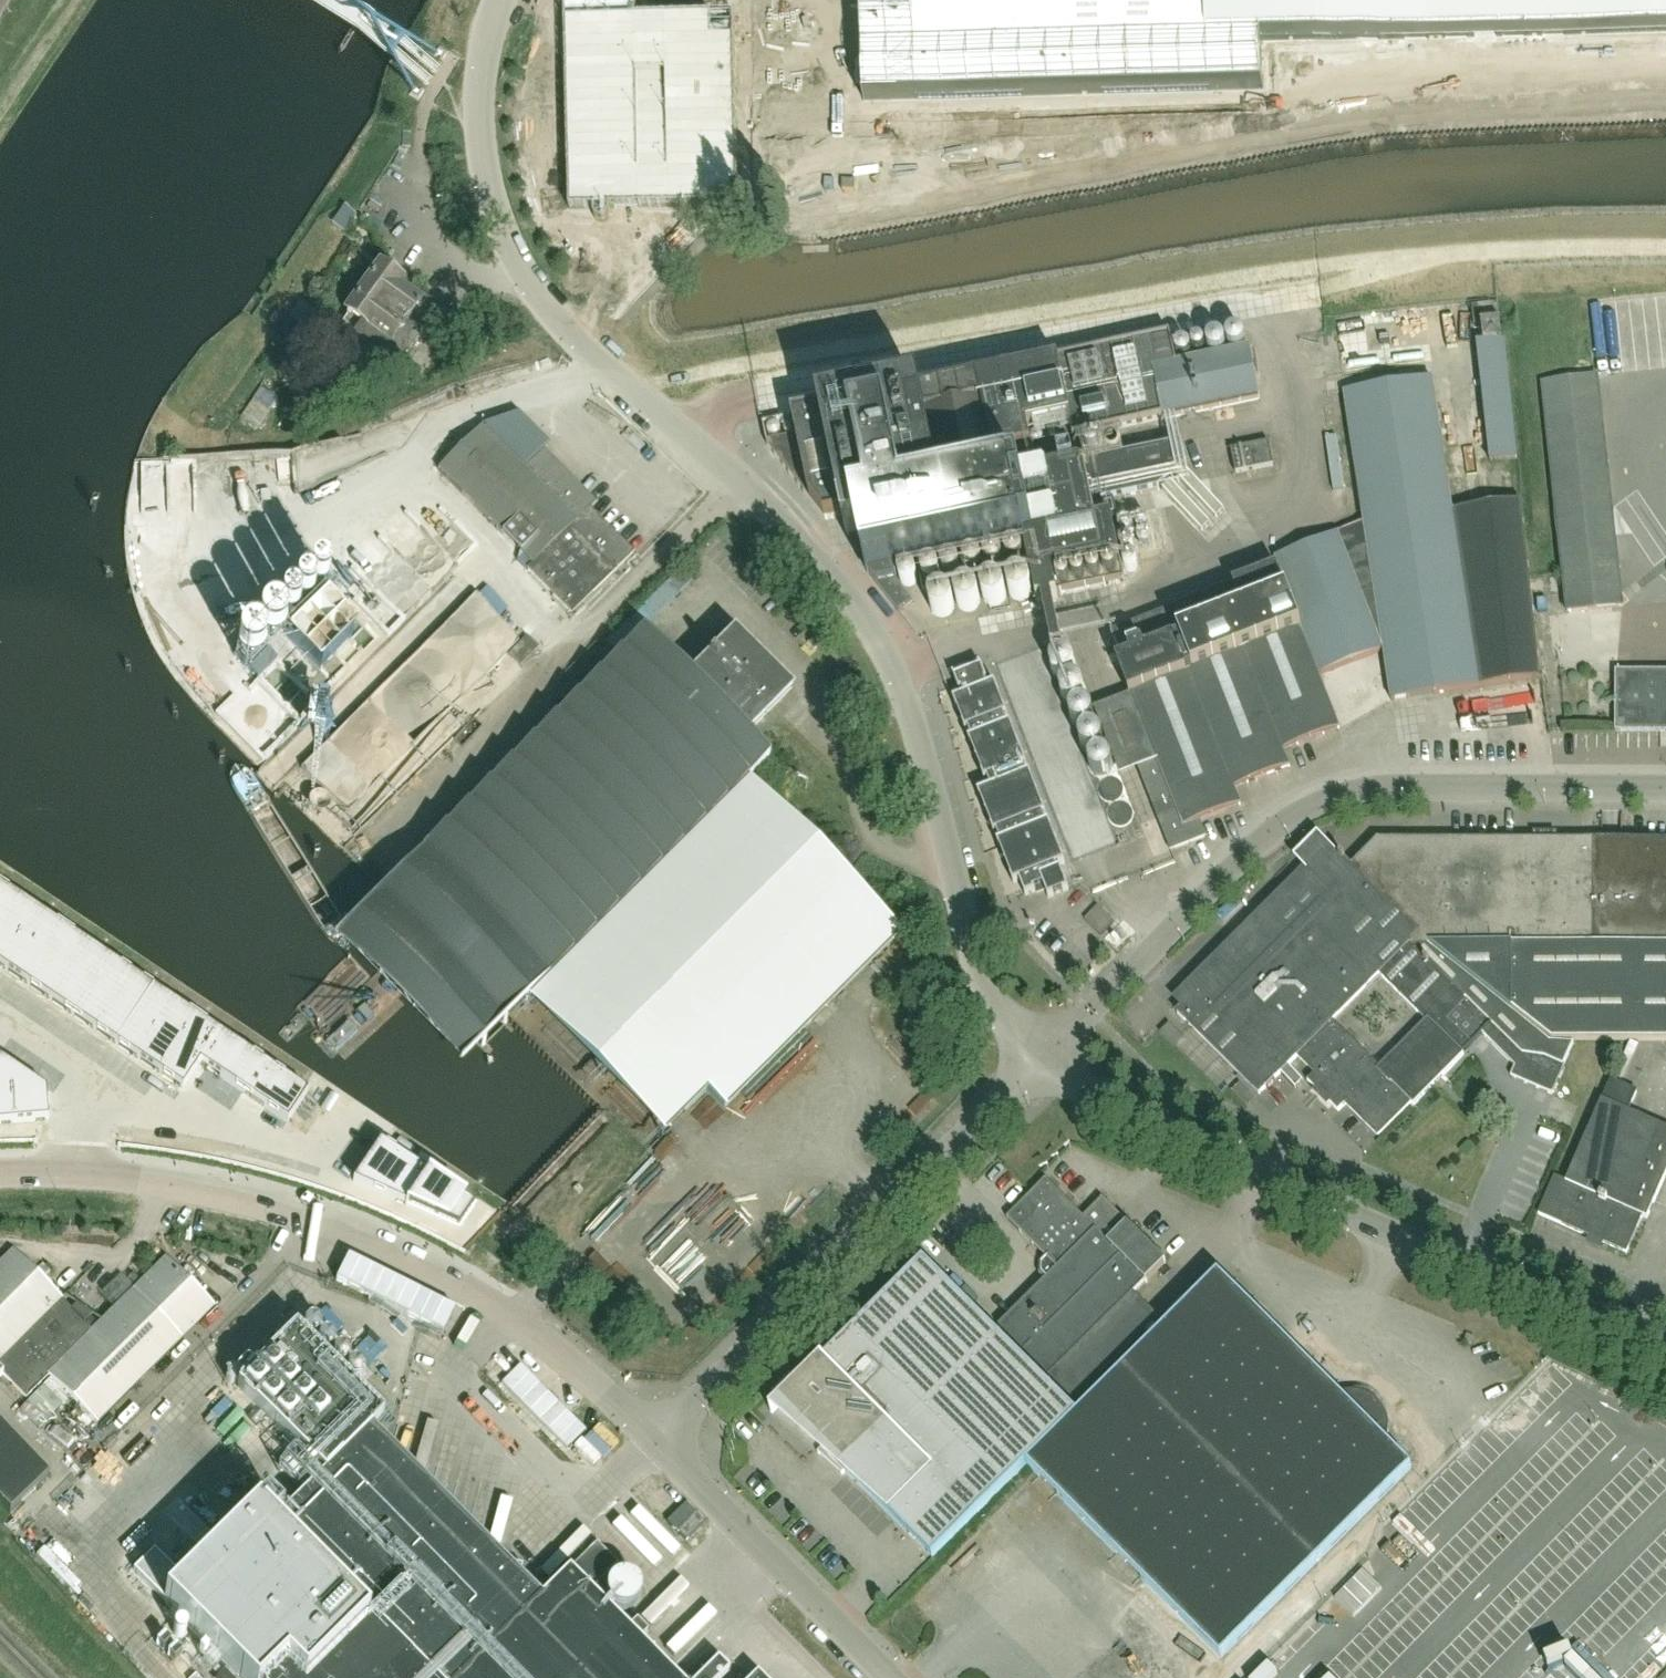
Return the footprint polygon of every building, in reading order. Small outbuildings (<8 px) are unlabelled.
[(638,0),(564,0),(579,55),(648,35),(638,0)] [(863,101),(1262,91),(1261,42),(1665,32),(1665,0),(861,0),(863,101)] [(793,224),(833,219),(828,185),(788,190),(793,224)] [(345,232),(357,215),(350,210),(345,206),(333,222),(334,223),(345,232)] [(393,375),(439,309),(422,297),(418,302),(407,295),(411,290),(379,267),(345,315),(347,316),(341,324),(355,334),(348,344),(393,375)] [(1515,432),(1504,339),(1502,339),(1500,321),(1498,304),(1472,307),(1474,325),(1482,324),(1484,342),(1477,343),(1490,462),(1517,459),(1515,432)] [(278,313),(269,326),(283,335),(292,321),(278,313)] [(1125,583),(1113,525),(1112,522),(1118,520),(1114,499),(1191,483),(1182,444),(1088,464),(943,494),(939,479),(997,467),(998,472),(1019,467),(1016,451),(1032,448),(1027,428),(1070,419),(1074,439),(1164,419),(1164,420),(1260,399),(1250,351),(1212,359),(1211,353),(1176,361),(1170,336),(1058,360),(1059,361),(1013,371),(921,391),(921,390),(763,423),(768,446),(826,520),(844,516),(848,536),(860,534),(868,574),(898,611),(912,600),(896,581),(894,568),(917,563),(924,596),(1031,574),(1038,603),(1059,599),(1058,596),(1125,583)] [(1613,525),(1607,469),(1597,377),(1543,384),(1568,611),(1569,611),(1570,622),(1555,623),(1558,652),(1596,648),(1593,620),(1589,620),(1588,609),(1622,606),(1613,525)] [(1339,729),(1313,660),(1315,659),(1321,675),(1384,650),(1392,701),(1541,678),(1521,501),(1453,511),(1432,379),(1344,393),(1364,524),(1276,558),(1310,645),(1308,645),(1277,568),(1212,594),(1214,600),(1211,601),(1209,595),(1113,632),(1124,661),(1118,663),(1131,696),(1132,695),(1158,761),(1139,768),(1171,851),(1206,837),(1200,820),(1240,805),(1234,788),(1257,779),(1290,767),(1284,751),(1339,729)] [(241,418),(258,430),(272,411),(255,399),(241,418)] [(596,503),(543,450),(524,469),(483,427),(439,470),(533,565),(528,569),(571,612),(593,590),(595,592),(633,553),(590,509),(596,503)] [(1274,466),(1269,442),(1231,450),(1236,474),(1274,466)] [(270,492),(265,492),(265,493),(260,493),(261,502),(271,501),(270,492)] [(658,617),(670,600),(657,590),(645,608),(658,617)] [(371,629),(338,597),(307,628),(340,660),(371,629)] [(382,669),(440,613),(429,601),(370,657),(382,669)] [(900,933),(747,781),(769,759),(743,733),(761,716),(763,718),(790,692),(733,635),(730,637),(724,631),(700,655),(706,661),(688,679),(641,631),(638,634),(625,622),(605,641),(618,654),(420,851),(531,961),(684,1114),(706,1092),(724,1109),(900,933)] [(270,661),(289,641),(274,627),(255,646),(270,661)] [(1046,814),(1030,773),(1027,775),(1024,766),(1027,765),(1011,724),(1008,725),(1005,717),(1008,716),(996,684),(988,687),(986,682),(988,681),(983,668),(955,678),(960,692),(963,691),(965,697),(954,701),(966,732),(969,731),(972,739),(969,741),(985,782),(988,781),(991,789),(979,794),(995,835),(998,834),(1001,842),(998,843),(1014,884),(1020,882),(1026,896),(1036,892),(1035,890),(1044,887),(1048,899),(1069,891),(1061,869),(1058,871),(1057,867),(1066,864),(1050,823),(1047,824),(1044,816),(1046,814)] [(1616,672),(1616,732),(1620,732),(1665,733),(1665,672),(1616,672)] [(1091,755),(1095,792),(1116,789),(1114,769),(1105,770),(1103,754),(1091,755)] [(1226,811),(1202,821),(1208,837),(1233,828),(1226,811)] [(1590,931),(1590,843),(1556,844),(1556,839),(1535,839),(1535,844),(1496,843),(1379,843),(1357,866),(1422,930),(1418,934),(1512,1010),(1512,947),(1532,947),(1532,933),(1590,931)] [(1590,843),(1590,931),(1665,931),(1665,844),(1590,843)] [(1513,1075),(1552,1092),(1568,1056),(1551,1041),(1512,1010),(1418,934),(1422,930),(1357,866),(1353,870),(1344,862),(1346,860),(1342,856),(1340,858),(1337,855),(1183,1010),(1179,1013),(1170,1004),(1169,1005),(1259,1095),(1266,1089),(1267,1090),(1275,1081),(1274,1080),(1298,1056),(1316,1073),(1308,1081),(1316,1089),(1317,1088),(1332,1103),(1330,1104),(1339,1112),(1347,1104),(1378,1135),(1411,1103),(1414,1106),(1464,1055),(1461,1052),(1470,1044),(1468,1042),(1480,1030),(1517,1066),(1513,1075)] [(183,1090),(200,1064),(287,1123),(307,1093),(0,887),(0,967),(183,1090)] [(1590,931),(1532,933),(1532,947),(1512,947),(1512,1010),(1551,1041),(1568,1056),(1574,1041),(1665,1041),(1665,931),(1590,931)] [(48,1120),(46,1091),(0,1060),(0,1124),(48,1120)] [(1665,1176),(1665,1128),(1628,1111),(1637,1092),(1612,1081),(1603,1101),(1602,1100),(1566,1182),(1555,1177),(1539,1215),(1592,1238),(1590,1243),(1600,1247),(1602,1242),(1627,1253),(1643,1217),(1647,1219),(1665,1176)] [(380,1142),(353,1182),(458,1230),(474,1206),(380,1142)] [(1165,1262),(1128,1224),(1122,1230),(1110,1219),(1116,1213),(1102,1199),(1084,1218),(1047,1180),(1006,1218),(1021,1233),(1022,1233),(1032,1244),(1033,1246),(1033,1245),(1045,1256),(1044,1257),(1045,1258),(1046,1258),(1048,1259),(1043,1264),(1043,1275),(1047,1280),(1058,1269),(1107,1320),(1133,1294),(1145,1283),(1146,1283),(1147,1282),(1146,1281),(1165,1262)] [(213,1309),(214,1309),(216,1308),(166,1257),(164,1259),(165,1259),(92,1332),(84,1324),(92,1315),(78,1305),(71,1311),(61,1301),(62,1300),(13,1249),(11,1250),(12,1251),(0,1264),(0,1377),(3,1375),(26,1398),(48,1377),(97,1426),(98,1425),(97,1424),(213,1309)] [(1027,1465),(1077,1415),(924,1261),(778,1406),(780,1408),(781,1406),(933,1559),(1027,1465)] [(1007,1318),(1006,1319),(1007,1319),(999,1326),(1075,1404),(1159,1320),(1133,1294),(1107,1320),(1058,1269),(1047,1280),(1048,1280),(1046,1281),(1045,1282),(1034,1294),(1033,1293),(1032,1294),(1021,1306),(1020,1305),(1019,1306),(1020,1307),(1008,1318),(1007,1318)] [(1221,1659),(1412,1469),(1386,1443),(1388,1438),(1389,1432),(1389,1427),(1389,1424),(1388,1420),(1387,1415),(1384,1411),(1382,1406),(1378,1402),(1375,1399),(1370,1396),(1367,1395),(1365,1394),(1360,1392),(1354,1392),(1348,1392),(1343,1393),(1338,1395),(1218,1274),(1077,1415),(1027,1465),(1221,1659)] [(306,1325),(304,1328),(304,1332),(306,1335),(309,1337),(313,1338),(316,1337),(319,1335),(321,1331),(320,1327),(319,1324),(316,1322),(312,1321),(308,1322),(306,1325)] [(319,1340),(318,1344),(319,1348),(321,1350),(325,1352),(328,1352),(332,1351),(334,1348),(335,1344),(334,1340),(332,1337),(329,1336),(325,1336),(322,1337),(319,1340)] [(334,1354),(333,1357),(333,1361),(335,1364),(338,1366),(342,1367),(345,1366),(348,1363),(349,1360),(349,1356),(347,1353),(344,1351),(340,1350),(337,1351),(334,1354)] [(347,1371),(347,1375),(349,1378),(352,1380),(355,1381),(359,1380),(362,1378),(364,1375),(364,1371),(362,1368),(359,1365),(355,1364),(352,1365),(349,1368),(347,1371)] [(227,1373),(226,1377),(227,1380),(230,1383),(233,1384),(236,1383),(239,1381),(241,1378),(241,1375),(239,1372),(236,1370),(233,1369),(229,1371),(227,1373)] [(0,1426),(0,1503),(10,1514),(49,1477),(0,1426)] [(589,1592),(617,1564),(597,1544),(569,1572),(568,1571),(540,1599),(521,1579),(524,1568),(480,1557),(484,1544),(461,1538),(465,1525),(442,1519),(446,1506),(424,1500),(427,1488),(405,1482),(408,1469),(386,1463),(389,1451),(369,1431),(274,1527),(426,1677),(675,1677),(589,1592)] [(729,1672),(717,1660),(699,1677),(723,1677),(729,1672)] [(217,1677),(234,1677),(226,1669),(217,1677)]
